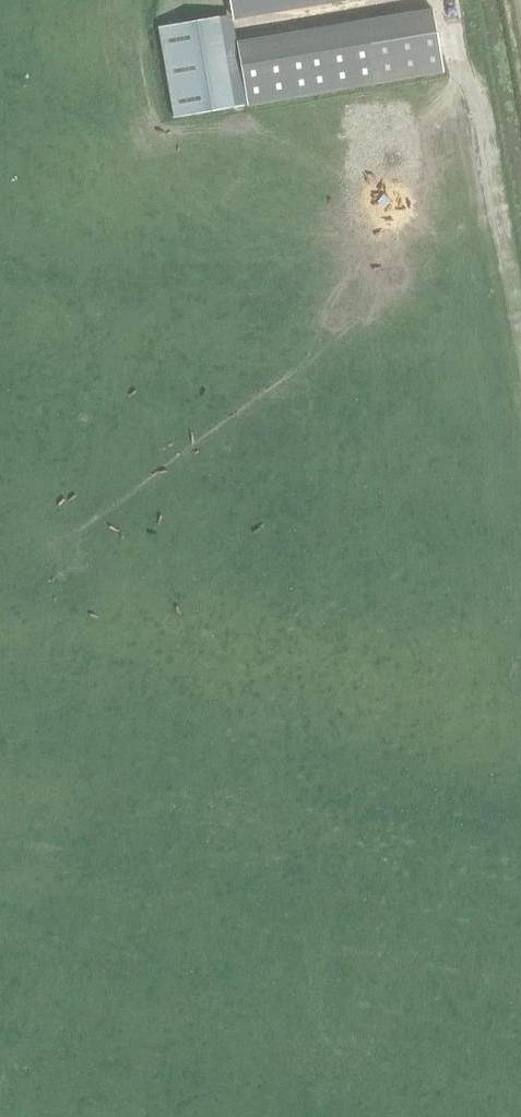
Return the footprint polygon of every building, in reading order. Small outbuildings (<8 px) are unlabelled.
[(346,0),(232,0),(235,17),(346,0)] [(368,18),(238,40),(241,59),(249,105),(379,83),(414,77),(444,72),(433,7),(368,18)] [(158,28),(174,118),(247,105),(231,15),(158,28)]
